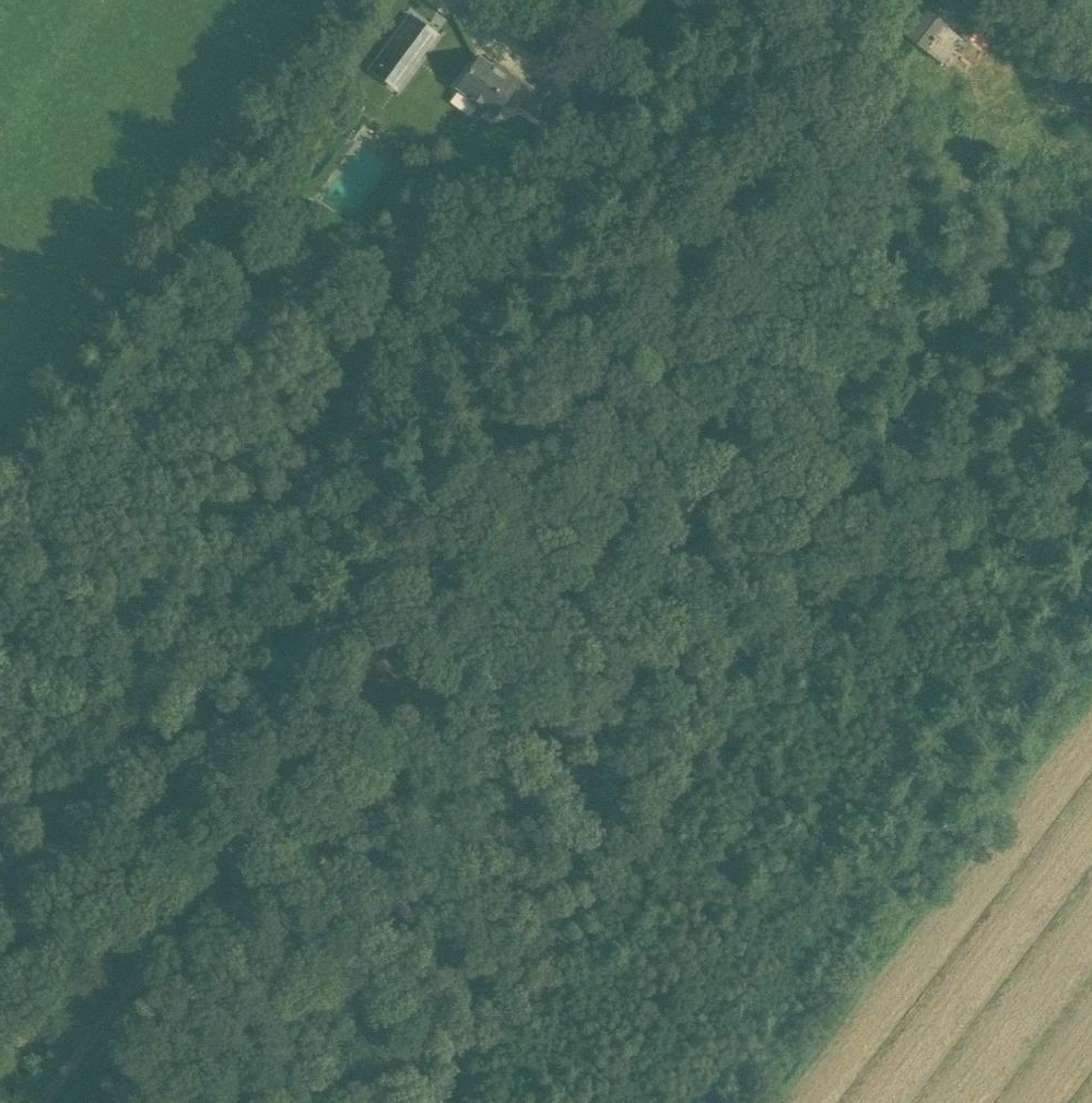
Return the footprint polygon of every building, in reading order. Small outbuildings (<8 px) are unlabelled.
[(945,27),(927,13),(921,21),(920,19),(918,21),(919,21),(920,22),(914,30),(913,29),(913,28),(911,30),(913,31),(907,38),(925,52),(925,51),(943,65),(951,54),(948,51),(957,39),(944,28),(945,27)] [(469,14),(462,17),(468,29),(475,26),(469,14)] [(408,16),(370,68),(396,88),(434,36),(408,16)] [(502,75),(481,59),(458,90),(493,117),(510,96),(525,107),(524,109),(540,121),(557,98),(541,86),(536,93),(506,71),(502,75)] [(348,124),(342,134),(353,140),(358,131),(348,124)]
